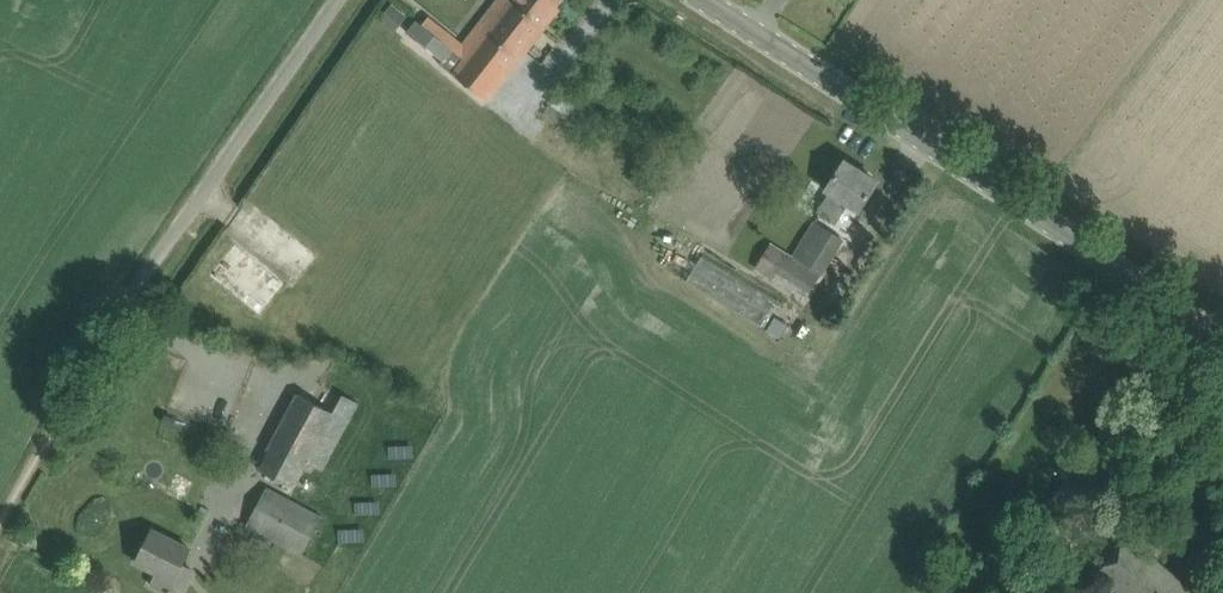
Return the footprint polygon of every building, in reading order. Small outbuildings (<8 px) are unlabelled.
[(464,58),(454,74),(487,101),(545,27),(541,24),(559,0),(497,0),(494,5),(501,11),(464,58)] [(384,17),(397,29),(409,16),(395,4),(384,17)] [(818,212),(836,223),(849,203),(859,210),(878,181),(845,160),(826,189),(830,191),(818,212)] [(797,255),(823,271),(844,238),(818,221),(797,255)] [(258,315),(286,281),(235,240),(207,275),(258,315)] [(821,272),(771,243),(755,268),(806,298),(821,272)] [(679,282),(759,328),(776,298),(696,252),(679,282)] [(775,317),(767,330),(780,338),(788,324),(775,317)] [(258,468),(294,488),(307,463),(322,471),(359,403),(343,394),(333,412),(298,393),(258,468)] [(247,525),(302,554),(323,516),(268,487),(247,525)] [(169,592),(181,592),(193,570),(182,564),(190,548),(153,530),(136,562),(168,578),(162,590),(169,592)] [(1159,561),(1158,562),(1129,536),(1097,572),(1122,592),(1195,592),(1159,561)]
